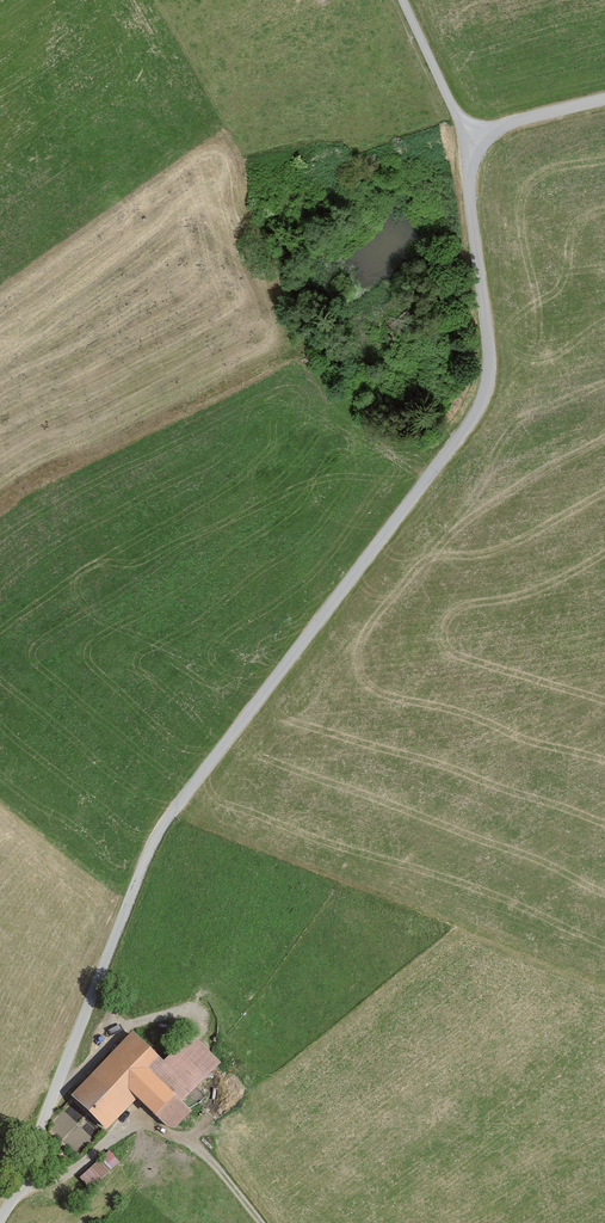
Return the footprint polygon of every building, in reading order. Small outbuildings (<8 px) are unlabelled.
[(131,1033),(70,1096),(103,1128),(134,1097),(169,1131),(189,1111),(182,1104),(221,1065),(189,1034),(161,1063),(131,1033)] [(112,1167),(121,1159),(110,1147),(102,1155),(112,1167)] [(80,1176),(92,1187),(110,1167),(99,1156),(80,1176)]
